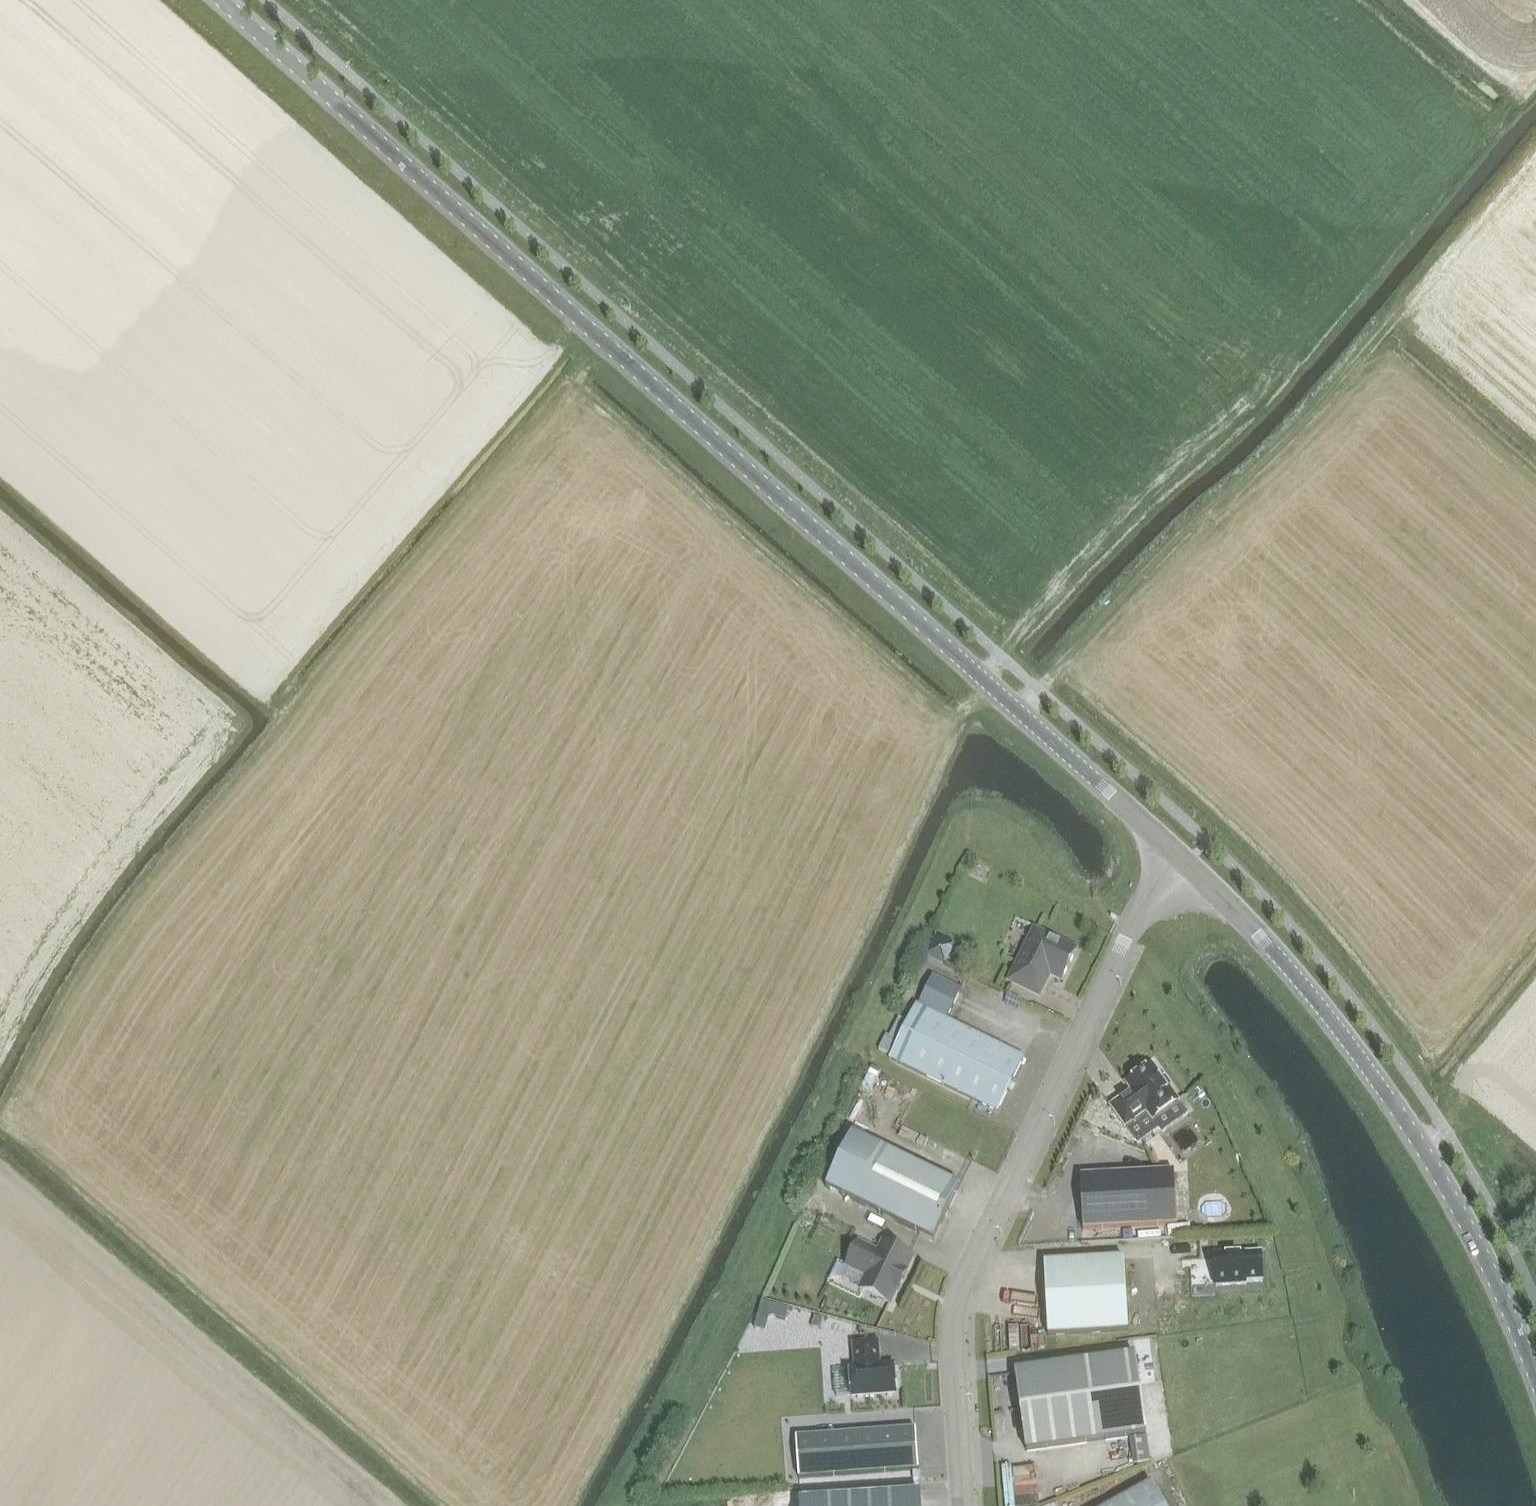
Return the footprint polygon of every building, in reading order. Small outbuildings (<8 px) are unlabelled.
[(1078,948),(1033,926),(1005,983),(1040,999),(1050,978),(1060,983),(1074,953),(1075,954),(1078,948)] [(935,931),(926,952),(948,962),(957,941),(935,931)] [(918,1004),(947,1019),(961,990),(931,976),(918,1004)] [(916,1005),(889,1059),(997,1112),(1024,1057),(916,1005)] [(1162,1077),(1152,1063),(1123,1083),(1129,1091),(1108,1106),(1125,1129),(1146,1114),(1152,1123),(1181,1102),(1170,1088),(1171,1084),(1166,1077),(1162,1077)] [(852,1134),(826,1188),(934,1241),(960,1187),(852,1134)] [(1174,1172),(1080,1178),(1083,1231),(1177,1225),(1174,1172)] [(858,1243),(846,1266),(866,1276),(860,1290),(890,1304),(897,1289),(898,1290),(907,1272),(905,1272),(912,1257),(883,1242),(878,1252),(858,1243)] [(1239,1255),(1209,1263),(1217,1294),(1247,1286),(1246,1284),(1262,1280),(1255,1253),(1239,1257),(1239,1255)] [(1153,1258),(1129,1260),(1133,1332),(1156,1330),(1153,1258)] [(1124,1260),(1044,1264),(1048,1336),(1128,1332),(1124,1260)] [(814,1316),(812,1326),(820,1329),(823,1318),(814,1316)] [(894,1365),(880,1366),(879,1341),(853,1343),(855,1367),(850,1368),(850,1370),(852,1394),(852,1397),(896,1394),(894,1365)] [(1025,1453),(1147,1436),(1136,1354),(1014,1371),(1025,1453)] [(850,1370),(835,1371),(837,1395),(852,1394),(850,1370)] [(795,1438),(798,1478),(918,1470),(915,1430),(795,1438)] [(1150,1463),(1147,1437),(1130,1439),(1133,1465),(1150,1463)] [(1131,1465),(1130,1453),(1118,1455),(1119,1467),(1131,1465)] [(1151,1485),(1113,1505),(1163,1505),(1151,1485)] [(921,1494),(799,1501),(799,1505),(921,1505),(921,1494)]
